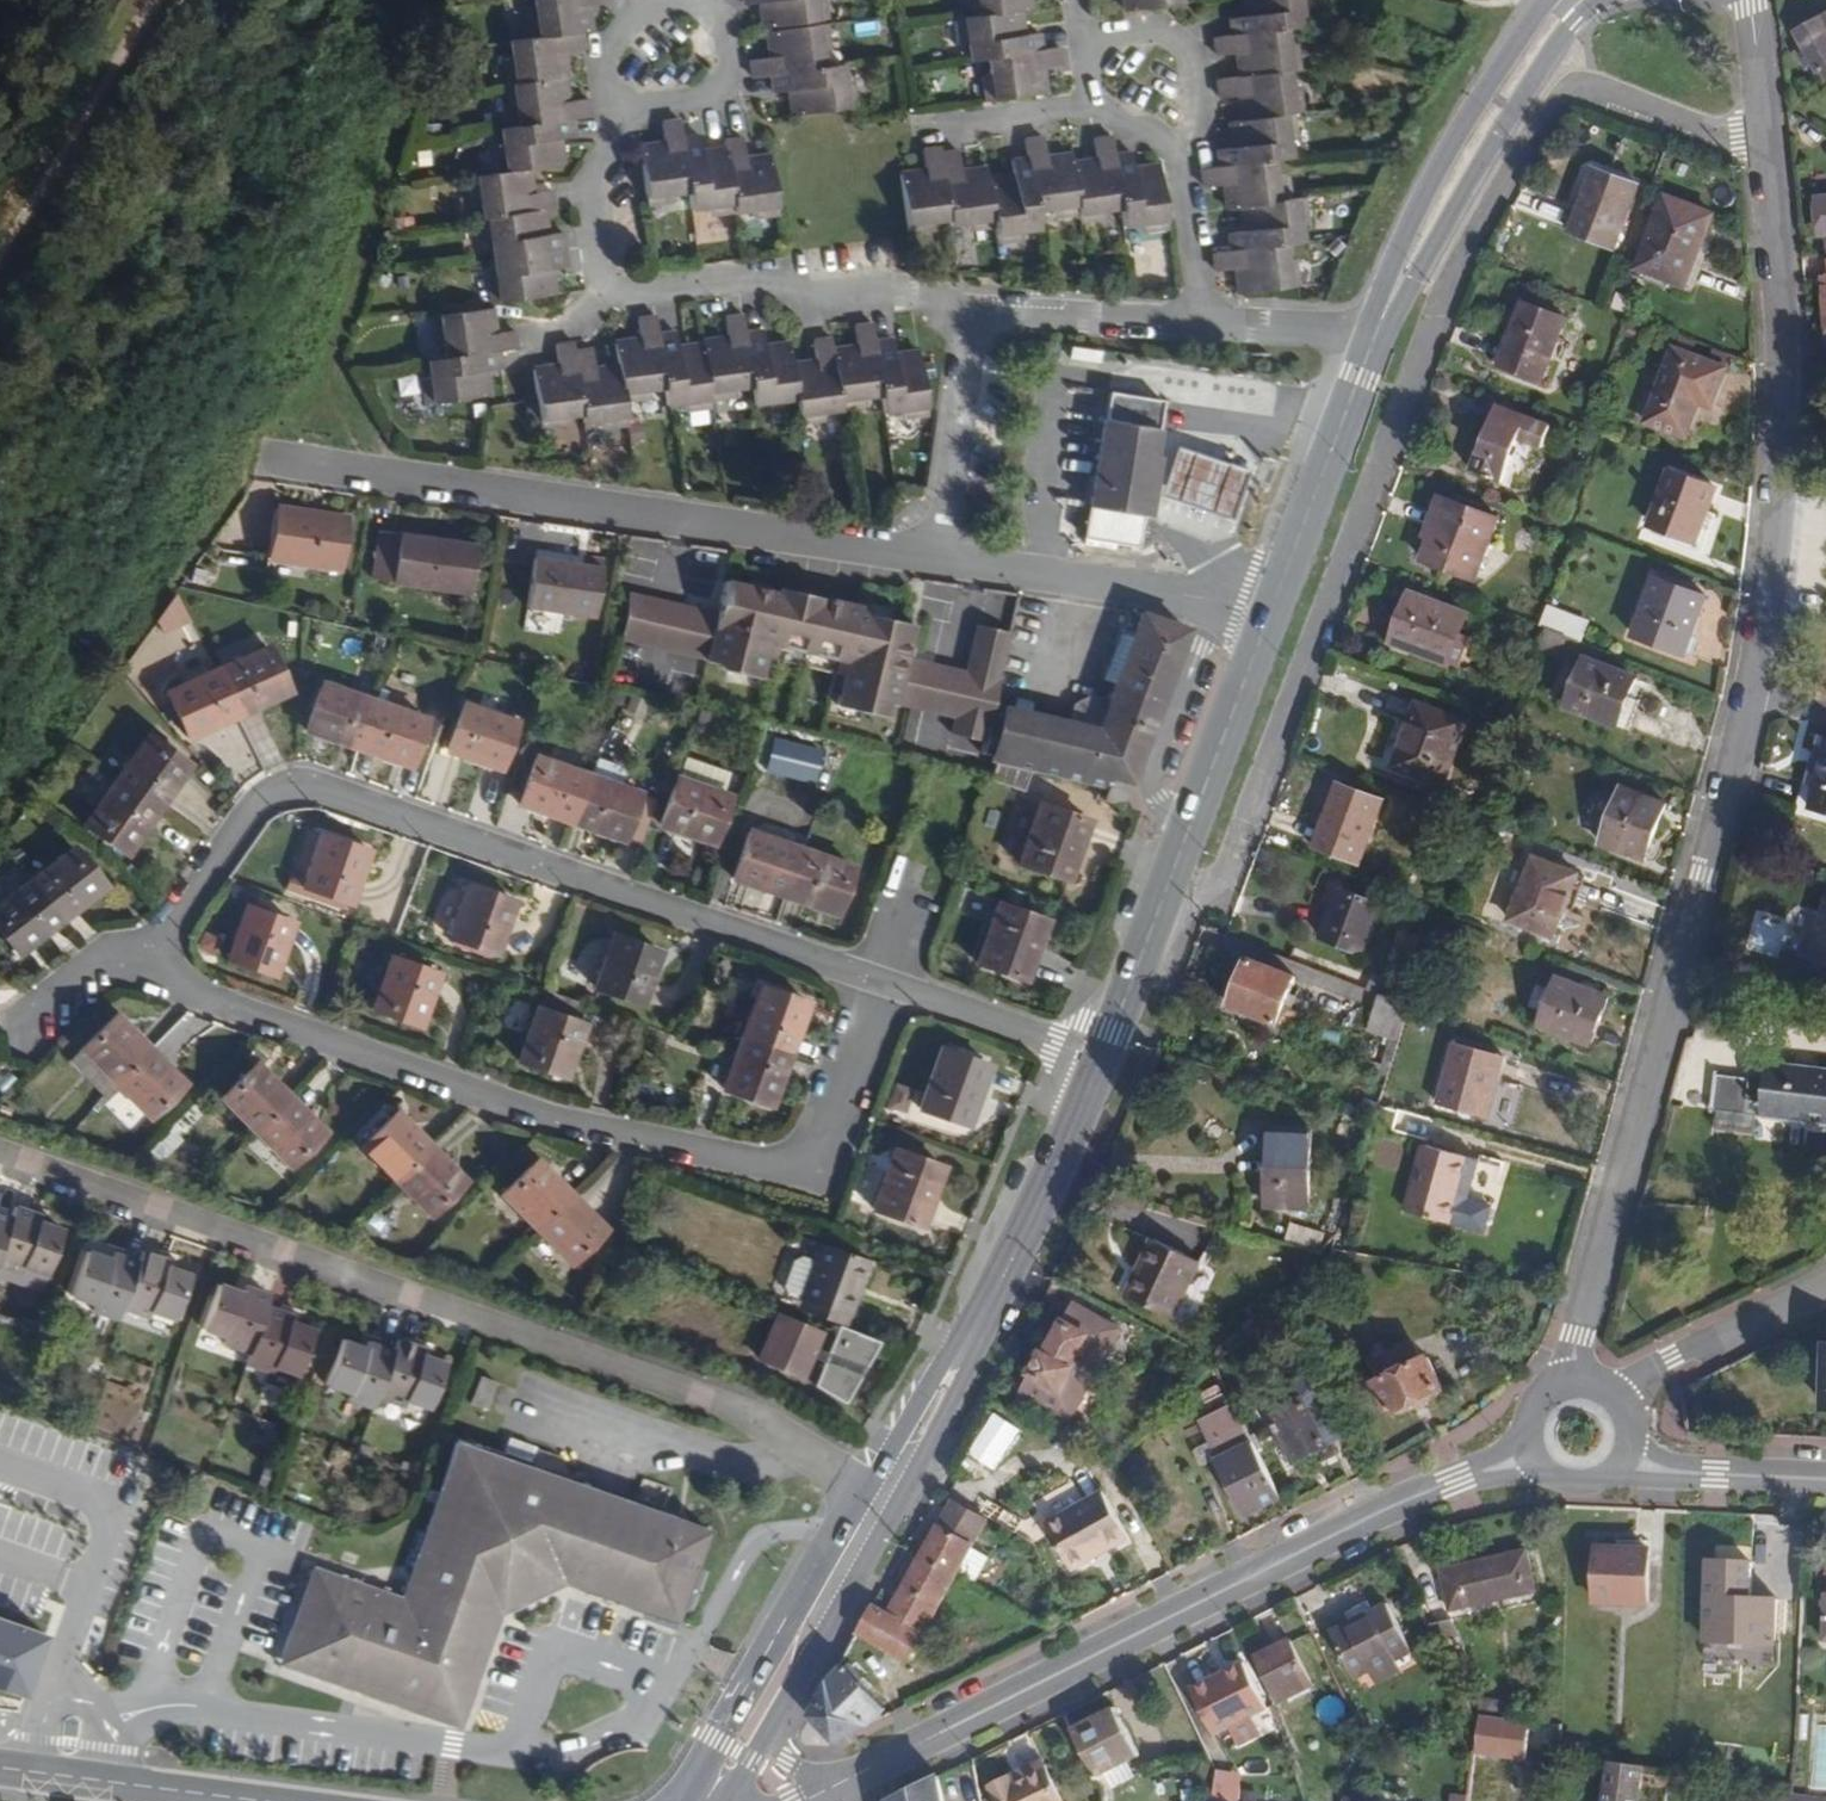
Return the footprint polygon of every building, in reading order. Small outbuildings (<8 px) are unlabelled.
[(512,104),(517,104),(518,120),(501,122),(503,140),(498,140),(500,164),(473,167),(476,192),(481,192),(485,234),(491,234),(494,268),(492,268),(494,290),(550,285),(548,260),(564,259),(561,226),(544,227),(542,201),(552,199),(551,184),(530,186),(529,161),(558,158),(556,133),(567,133),(566,115),(583,114),(582,98),(562,99),(559,75),(563,74),(561,49),(580,47),(578,30),(589,29),(587,4),(609,2),(608,0),(538,0),(539,10),(533,10),(535,34),(512,36),(513,55),(507,56),(512,104)] [(750,7),(768,6),(770,28),(829,22),(827,0),(749,0),(750,7)] [(981,10),(965,11),(968,35),(973,34),(975,50),(995,48),(996,62),(989,62),(991,91),(1042,87),(1040,57),(1060,55),(1059,42),(1044,43),(1042,26),(1023,28),(1021,6),(1032,5),(1031,0),(980,0),(981,10)] [(1275,158),(1292,155),(1291,140),(1297,140),(1294,112),(1303,111),(1300,85),(1294,86),(1293,72),(1300,70),(1297,46),(1289,47),(1287,28),(1305,26),(1304,9),(1311,9),(1310,0),(1243,0),(1245,18),(1230,20),(1231,35),(1213,37),(1214,57),(1235,55),(1236,78),(1217,80),(1218,95),(1239,93),(1242,118),(1231,119),(1234,147),(1221,148),(1222,164),(1205,165),(1207,183),(1226,181),(1228,204),(1243,202),(1246,226),(1232,229),(1234,247),(1218,249),(1219,268),(1238,267),(1241,287),(1297,280),(1294,257),(1287,258),(1285,241),(1303,239),(1301,220),(1307,220),(1304,194),(1286,197),(1284,173),(1276,173),(1275,158)] [(1801,33),(1808,45),(1801,50),(1810,67),(1818,63),(1823,71),(1825,69),(1825,19),(1801,33)] [(460,28),(445,30),(447,40),(462,39),(460,28)] [(831,57),(828,30),(773,36),(774,62),(754,65),(755,78),(773,77),(826,72),(825,57),(831,57)] [(876,63),(892,62),(889,45),(877,47),(878,55),(875,57),(876,63)] [(453,47),(441,46),(440,64),(452,65),(453,47)] [(854,110),(852,88),(845,88),(842,70),(826,72),(773,77),(775,97),(791,95),(793,116),(854,110)] [(432,116),(422,118),(423,128),(433,126),(432,116)] [(701,139),(680,141),(678,125),(663,127),(665,146),(641,149),(645,205),(671,203),(671,195),(686,194),(688,212),(688,214),(708,213),(708,218),(731,217),(732,219),(748,218),(748,223),(773,221),(768,163),(743,165),(741,144),(724,146),(725,152),(702,154),(701,139)] [(1016,168),(993,171),(992,164),(965,167),(962,146),(945,148),(944,142),(928,143),(930,162),(906,165),(913,222),(937,218),(937,214),(954,212),(955,219),(972,217),(972,223),(999,219),(1000,233),(1024,230),(1023,225),(1040,223),(1038,207),(1054,205),(1055,212),(1082,208),(1084,215),(1107,213),(1106,205),(1123,204),(1125,223),(1139,221),(1139,227),(1166,224),(1157,165),(1132,168),(1129,146),(1115,148),(1113,131),(1096,135),(1099,153),(1077,156),(1075,148),(1047,151),(1045,133),(1028,135),(1030,152),(1015,154),(1016,168)] [(429,143),(416,143),(417,157),(430,156),(429,143)] [(1615,243),(1639,179),(1596,162),(1573,227),(1615,243)] [(1689,292),(1716,219),(1666,200),(1639,274),(1689,292)] [(394,210),(393,213),(412,212),(411,202),(396,204),(394,210)] [(678,228),(689,226),(688,214),(688,212),(677,213),(678,228)] [(376,275),(384,280),(389,271),(382,266),(376,275)] [(512,336),(510,316),(489,317),(487,295),(433,300),(434,323),(427,323),(429,343),(425,344),(426,362),(422,363),(423,386),(480,382),(478,356),(493,355),(492,338),(512,336)] [(1537,383),(1562,319),(1521,302),(1496,367),(1537,383)] [(676,326),(662,327),(660,311),(642,313),(645,336),(619,339),(622,363),(594,366),(592,345),(577,347),(576,336),(559,338),(561,357),(539,359),(545,418),(568,415),(568,408),(583,406),(584,415),(600,414),(601,419),(629,416),(626,392),(652,389),(651,384),(667,383),(668,399),(684,397),(685,403),(710,400),(709,392),(736,389),(736,384),(752,382),(754,400),(778,397),(779,402),(797,400),(799,420),(823,418),(822,411),(840,409),(840,403),(863,401),(862,396),(883,393),(885,410),(900,409),(901,414),(924,412),(918,354),(892,357),(890,341),(875,343),(873,323),(855,325),(857,347),(833,349),(832,336),(815,338),(817,359),(793,361),(791,340),(773,342),(771,326),(746,329),(744,311),(727,313),(730,333),(702,336),(703,340),(678,342),(676,326)] [(1101,351),(1069,346),(1067,360),(1099,365),(1101,351)] [(1713,410),(1728,372),(1674,351),(1646,420),(1690,438),(1703,406),(1713,410)] [(1145,513),(1161,397),(1107,389),(1090,505),(1145,513)] [(1553,457),(1562,432),(1509,411),(1484,474),(1516,487),(1531,448),(1553,457)] [(1226,520),(1243,469),(1229,464),(1192,452),(1170,444),(1152,495),(1174,502),(1213,515),(1226,520)] [(1699,548),(1712,516),(1720,496),(1674,479),(1653,529),(1699,548)] [(344,552),(353,506),(280,492),(271,538),(344,552)] [(1477,584),(1501,521),(1456,504),(1433,567),(1477,584)] [(1143,515),(1088,506),(1085,522),(1083,538),(1138,547),(1141,531),(1143,515)] [(467,582),(475,534),(381,516),(372,565),(467,582)] [(1704,564),(1721,520),(1712,516),(1699,548),(1653,529),(1648,542),(1704,564)] [(581,612),(592,553),(574,550),(572,559),(524,550),(515,599),(581,612)] [(201,552),(197,566),(210,569),(213,555),(201,552)] [(183,574),(166,603),(173,616),(196,604),(183,574)] [(1684,658),(1706,600),(1654,580),(1632,638),(1684,658)] [(1453,669),(1472,619),(1416,597),(1397,648),(1453,669)] [(885,744),(906,653),(690,600),(668,689),(885,744)] [(297,609),(296,623),(303,624),(304,610),(297,609)] [(1571,640),(1583,645),(1591,626),(1548,609),(1541,629),(1548,632),(1571,640)] [(1129,784),(1136,783),(1139,784),(1192,628),(1143,611),(1135,635),(1121,630),(1104,680),(1119,685),(1113,701),(1103,733),(1071,723),(1031,712),(1035,699),(1019,694),(1015,705),(983,695),(966,750),(1004,761),(998,781),(1035,792),(1041,772),(1102,787),(1129,784)] [(1568,648),(1571,640),(1548,632),(1543,646),(1566,654),(1568,648)] [(297,683),(277,635),(222,658),(243,706),(297,683)] [(1583,654),(1586,646),(1571,640),(1568,648),(1583,654)] [(243,706),(222,658),(175,678),(196,725),(243,706)] [(1632,699),(1639,680),(1588,661),(1570,709),(1631,733),(1642,703),(1632,699)] [(364,740),(380,695),(327,677),(312,722),(364,740)] [(650,699),(633,692),(626,708),(644,714),(650,699)] [(415,757),(431,712),(380,695),(364,740),(415,757)] [(1103,733),(1113,701),(1092,695),(1077,703),(1071,723),(1103,733)] [(505,762),(521,716),(469,697),(454,743),(505,762)] [(740,714),(697,703),(694,716),(737,726),(740,714)] [(1442,785),(1465,725),(1417,707),(1394,768),(1442,785)] [(167,805),(198,760),(157,732),(127,775),(134,782),(166,804),(167,805)] [(827,747),(777,735),(768,770),(818,782),(827,747)] [(1825,740),(1812,784),(1821,787),(1815,809),(1825,812),(1825,740)] [(723,786),(729,766),(684,751),(678,770),(723,786)] [(576,816),(577,813),(627,831),(643,787),(625,780),(629,771),(627,767),(618,762),(609,760),(609,756),(600,754),(593,771),(539,752),(524,796),(576,816)] [(714,836),(730,788),(678,770),(663,817),(714,836)] [(137,848),(167,805),(166,804),(134,782),(127,775),(96,820),(137,848)] [(1363,863),(1386,803),(1341,785),(1318,846),(1363,863)] [(1648,863),(1670,805),(1624,788),(1602,846),(1648,863)] [(1067,876),(1088,818),(1040,801),(1019,858),(1067,876)] [(1482,826),(1478,837),(1489,842),(1493,830),(1482,826)] [(735,874),(836,910),(851,864),(751,829),(735,874)] [(356,897),(374,846),(326,830),(309,881),(356,897)] [(113,884),(84,846),(44,877),(72,916),(113,884)] [(1560,942),(1585,877),(1534,857),(1509,923),(1560,942)] [(29,948),(72,916),(44,877),(0,911),(29,948)] [(260,887),(248,881),(244,893),(257,899),(260,887)] [(500,948),(518,897),(470,882),(452,932),(500,948)] [(1024,893),(1008,888),(1004,898),(1020,904),(1024,893)] [(1371,956),(1390,905),(1351,892),(1343,912),(1337,910),(1327,939),(1371,956)] [(1806,963),(1825,967),(1825,898),(1806,963)] [(277,970),(295,918),(249,901),(231,953),(277,970)] [(1025,978),(1046,919),(997,902),(977,960),(1025,978)] [(645,999),(663,948),(616,932),(598,982),(645,999)] [(420,1021),(439,969),(392,952),(375,1004),(420,1021)] [(1804,980),(1724,958),(1722,968),(1733,971),(1732,975),(1786,989),(1787,985),(1801,989),(1804,980)] [(1280,1025),(1298,977),(1251,959),(1232,1006),(1280,1025)] [(1413,1006),(1421,985),(1390,974),(1387,982),(1382,994),(1413,1006)] [(1372,975),(1366,989),(1380,994),(1382,994),(1387,982),(1372,975)] [(1590,1046),(1608,1000),(1552,978),(1535,1024),(1590,1046)] [(1744,982),(1729,978),(1726,994),(1741,997),(1744,982)] [(771,1104),(807,999),(762,984),(726,1087),(771,1104)] [(572,1016),(578,1000),(546,989),(541,1005),(572,1016)] [(1382,994),(1380,994),(1367,1032),(1389,1040),(1382,1063),(1368,1059),(1365,1070),(1389,1078),(1404,1032),(1413,1006),(1382,994)] [(566,1072),(584,1021),(541,1005),(538,1004),(521,1056),(566,1072)] [(1299,1014),(1287,1009),(1280,1025),(1292,1029),(1299,1014)] [(84,1049),(140,1104),(154,1119),(188,1085),(117,1015),(84,1049)] [(969,1122),(991,1063),(941,1045),(921,1104),(969,1122)] [(1492,1120),(1510,1058),(1461,1045),(1443,1106),(1492,1120)] [(72,1060),(128,1116),(140,1104),(84,1049),(72,1060)] [(1773,1058),(1769,1081),(1723,1073),(1717,1109),(1726,1110),(1764,1117),(1825,1127),(1825,1067),(1773,1058)] [(223,1097),(293,1165),(325,1132),(255,1063),(223,1097)] [(1761,1134),(1764,1117),(1726,1110),(1723,1128),(1761,1134)] [(463,1178),(393,1111),(361,1145),(430,1213),(463,1178)] [(173,1127),(152,1148),(163,1158),(183,1136),(173,1127)] [(1311,1184),(1312,1155),(1300,1154),(1300,1144),(1293,1144),(1294,1136),(1271,1135),(1269,1196),(1288,1197),(1288,1183),(1311,1184)] [(1312,1155),(1312,1136),(1294,1136),(1293,1144),(1300,1144),(1300,1154),(1312,1155)] [(1473,1184),(1480,1161),(1426,1147),(1407,1213),(1448,1225),(1455,1201),(1461,1181),(1473,1184)] [(920,1223),(941,1165),(893,1148),(873,1206),(920,1223)] [(605,1228),(536,1160),(504,1194),(573,1261),(605,1228)] [(1467,1205),(1473,1184),(1461,1181),(1455,1201),(1467,1205)] [(1311,1198),(1311,1184),(1288,1183),(1288,1197),(1311,1198)] [(12,1279),(15,1274),(38,1283),(53,1238),(30,1230),(32,1223),(6,1215),(2,1224),(0,1223),(0,1274),(12,1279)] [(1292,1219),(1283,1240),(1321,1251),(1338,1234),(1292,1219)] [(1174,1317),(1199,1261),(1152,1240),(1127,1295),(1174,1317)] [(845,1317),(864,1261),(818,1244),(799,1299),(845,1317)] [(167,1325),(183,1282),(160,1273),(162,1268),(136,1259),(133,1268),(105,1258),(103,1264),(80,1256),(65,1300),(88,1308),(86,1316),(113,1326),(117,1313),(144,1323),(146,1318),(167,1325)] [(286,1319),(258,1310),(262,1301),(235,1290),(233,1298),(210,1291),(195,1334),(219,1342),(217,1348),(243,1357),(239,1369),(266,1378),(270,1370),(294,1379),(297,1367),(308,1337),(308,1336),(284,1328),(286,1319)] [(841,1327),(845,1317),(799,1299),(795,1309),(837,1325),(841,1327)] [(1066,1424),(1120,1327),(1075,1302),(1047,1354),(1044,1352),(1019,1398),(1066,1424)] [(813,1344),(818,1332),(775,1315),(758,1358),(802,1375),(809,1355),(813,1344)] [(842,1404),(876,1341),(841,1327),(837,1325),(826,1350),(813,1344),(809,1355),(822,1361),(812,1386),(842,1404)] [(308,1337),(297,1367),(303,1369),(314,1339),(308,1337)] [(390,1345),(387,1355),(362,1347),(360,1352),(334,1343),(319,1387),(345,1396),(343,1404),(368,1412),(372,1399),(398,1409),(401,1402),(426,1411),(440,1369),(415,1360),(417,1354),(390,1345)] [(1445,1389),(1429,1357),(1423,1359),(1414,1343),(1376,1362),(1384,1379),(1379,1381),(1395,1415),(1399,1413),(1405,1414),(1413,1410),(1416,1405),(1425,1401),(1429,1401),(1439,1397),(1439,1391),(1445,1389)] [(1331,1447),(1307,1398),(1273,1415),(1281,1432),(1274,1436),(1282,1452),(1290,1448),(1297,1463),(1331,1447)] [(1248,1514),(1282,1497),(1248,1430),(1239,1413),(1234,1403),(1208,1416),(1229,1458),(1222,1461),(1248,1514)] [(971,1451),(996,1468),(1024,1427),(998,1410),(971,1451)] [(512,1436),(506,1453),(566,1474),(572,1458),(512,1436)] [(681,1613),(708,1534),(510,1465),(449,1444),(397,1597),(309,1566),(309,1568),(279,1654),(447,1713),(486,1604),(562,1571),(681,1613)] [(368,1453),(356,1448),(353,1458),(365,1462),(368,1453)] [(397,1465),(394,1473),(406,1477),(409,1470),(397,1465)] [(256,1471),(251,1487),(263,1492),(268,1475),(256,1471)] [(1070,1567),(1130,1537),(1107,1490),(1047,1520),(1070,1567)] [(973,1545),(988,1517),(955,1498),(923,1554),(957,1573),(959,1570),(973,1545)] [(990,1555),(973,1545),(959,1570),(976,1580),(990,1555)] [(1454,1610),(1539,1586),(1528,1548),(1443,1572),(1454,1610)] [(1648,1603),(1650,1550),(1599,1548),(1597,1601),(1648,1603)] [(1753,1555),(1705,1553),(1703,1640),(1778,1642),(1779,1592),(1752,1592),(1753,1555)] [(924,1633),(957,1573),(923,1554),(890,1614),(924,1633)] [(455,1727),(494,1616),(565,1586),(677,1625),(681,1613),(562,1571),(486,1604),(447,1713),(279,1654),(275,1664),(455,1727)] [(1412,1646),(1389,1601),(1331,1630),(1354,1676),(1412,1646)] [(890,1614),(874,1605),(861,1631),(912,1659),(926,1634),(924,1633),(890,1614)] [(0,1619),(0,1697),(23,1704),(46,1635),(0,1619)] [(1474,1666),(1466,1649),(1468,1648),(1454,1620),(1433,1631),(1456,1675),(1474,1666)] [(1313,1686),(1289,1640),(1255,1657),(1279,1704),(1313,1686)] [(887,1708),(862,1682),(866,1678),(851,1663),(831,1683),(812,1718),(836,1742),(870,1726),(887,1708)] [(1244,1663),(1192,1690),(1215,1736),(1228,1729),(1237,1745),(1258,1734),(1250,1717),(1267,1708),(1244,1663)] [(1509,1716),(1511,1702),(1485,1699),(1483,1714),(1509,1716)] [(1142,1754),(1119,1707),(1075,1728),(1106,1790),(1149,1770),(1141,1755),(1142,1754)] [(1543,1743),(1545,1720),(1509,1716),(1483,1714),(1476,1713),(1481,1721),(1476,1752),(1529,1758),(1531,1741),(1543,1743)] [(1591,1757),(1592,1745),(1570,1742),(1568,1754),(1591,1757)] [(1779,1755),(1778,1767),(1791,1769),(1794,1758),(1779,1755)] [(1643,1784),(1670,1789),(1673,1769),(1611,1761),(1605,1800),(1640,1800),(1643,1784)] [(992,1789),(998,1800),(1063,1800),(1045,1763),(992,1789)] [(1778,1767),(1776,1779),(1790,1781),(1791,1769),(1778,1767)] [(941,1777),(893,1800),(945,1800),(941,1777)] [(1452,1800),(1469,1800),(1470,1792),(1454,1789),(1452,1800)]
